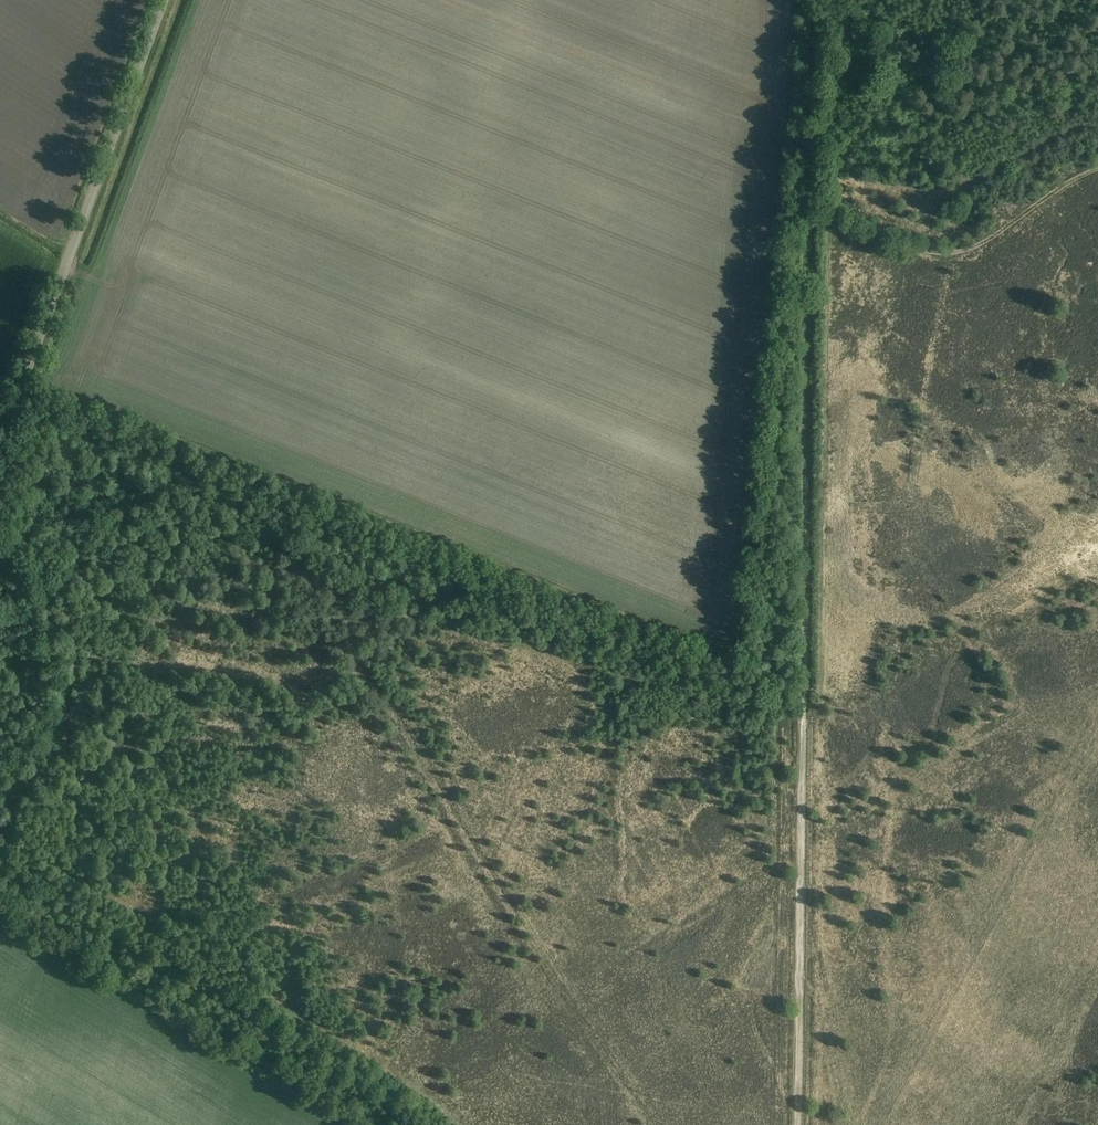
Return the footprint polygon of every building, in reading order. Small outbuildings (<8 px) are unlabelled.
[(875,67),(868,70),(870,76),(877,73),(875,67)] [(936,246),(935,236),(922,236),(923,247),(936,246)]
